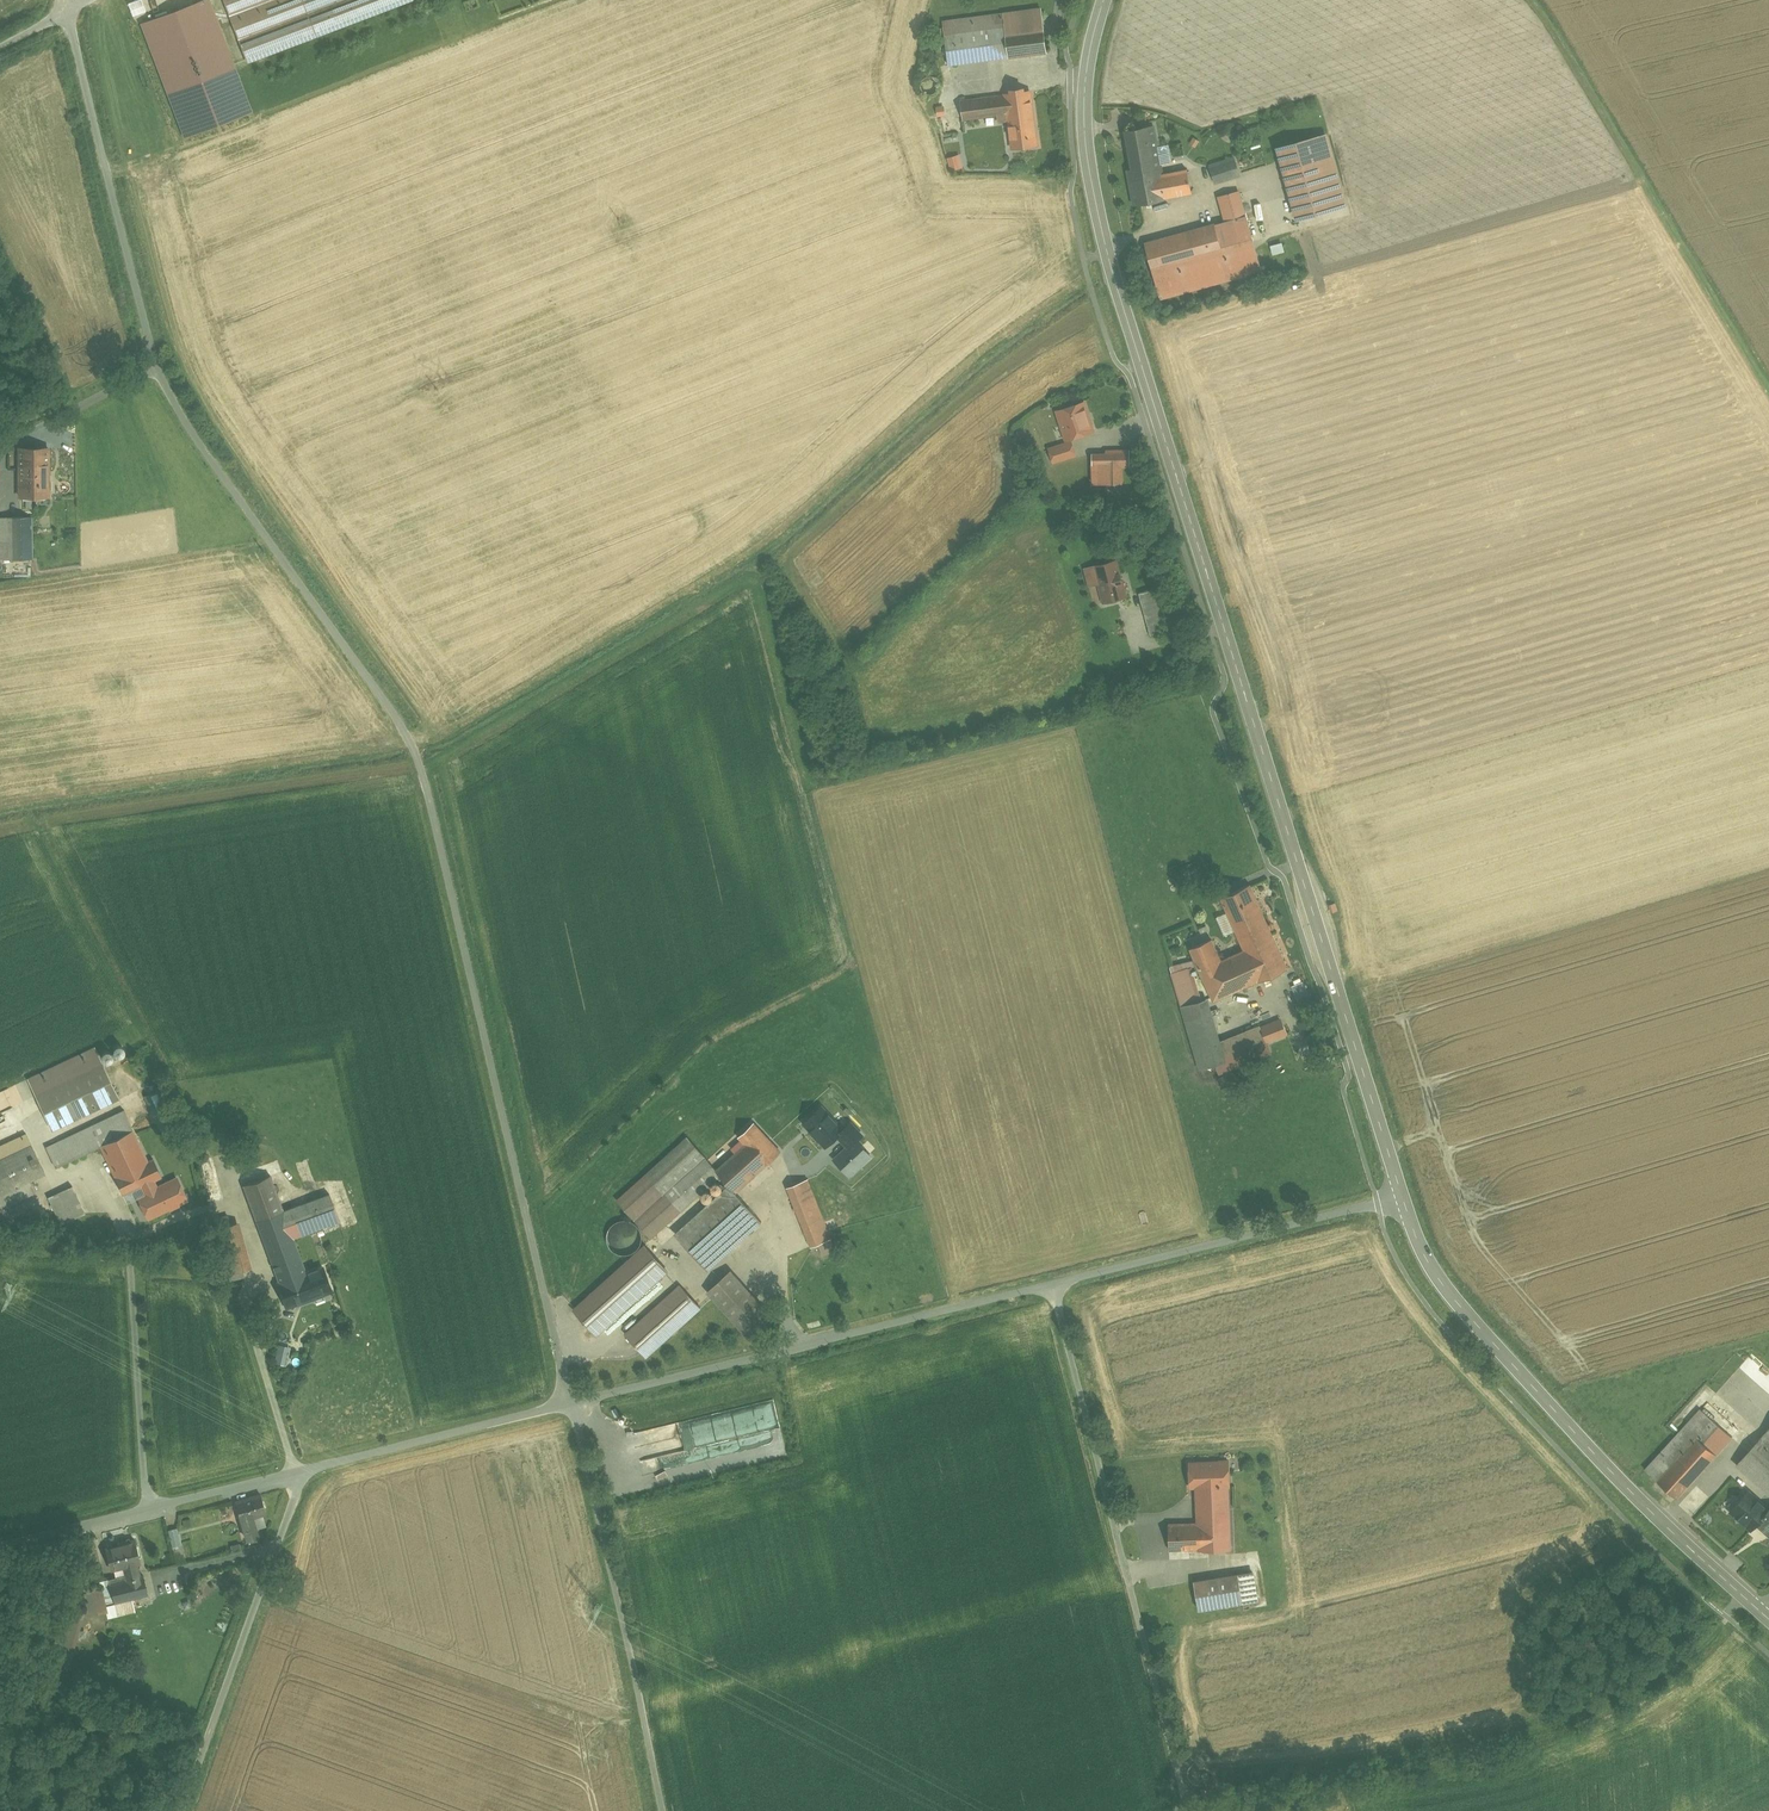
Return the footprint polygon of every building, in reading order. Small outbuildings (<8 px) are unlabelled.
[(252,110),(208,0),(206,0),(143,25),(186,135),(252,110)] [(246,62),(409,0),(223,0),(246,62)] [(1041,8),(1003,13),(1005,27),(1006,33),(1043,28),(1041,8)] [(1003,13),(943,21),(945,35),(1005,27),(1003,13)] [(1005,27),(945,35),(949,65),(1009,57),(1006,33),(1005,27)] [(1043,28),(1006,33),(1009,57),(1046,52),(1043,28)] [(1030,91),(1005,94),(1005,95),(1009,125),(1012,148),(1038,144),(1030,91)] [(1005,95),(961,100),(965,131),(1009,125),(1005,95)] [(1153,126),(1125,131),(1133,169),(1128,170),(1130,180),(1163,174),(1153,126)] [(1330,135),(1277,149),(1296,222),(1349,208),(1330,135)] [(1172,156),(1170,144),(1160,146),(1162,158),(1172,156)] [(961,153),(949,156),(952,170),(964,167),(961,153)] [(1235,160),(1211,167),(1216,182),(1240,174),(1235,160)] [(1163,174),(1130,180),(1134,205),(1165,199),(1164,196),(1192,191),(1187,169),(1163,174)] [(1239,191),(1219,196),(1233,249),(1253,243),(1239,191)] [(1215,224),(1147,243),(1147,242),(1145,243),(1153,271),(1223,252),(1215,224)] [(1274,253),(1286,251),(1284,242),(1272,244),(1274,253)] [(1223,252),(1153,271),(1160,298),(1261,270),(1253,243),(1233,249),(1223,252)] [(1083,402),(1058,410),(1063,425),(1065,425),(1070,438),(1093,431),(1083,402)] [(1071,442),(1050,448),(1054,462),(1075,455),(1071,442)] [(48,447),(20,447),(20,495),(49,495),(48,447)] [(1107,451),(1093,452),(1094,483),(1107,483),(1107,451)] [(1129,451),(1107,451),(1107,483),(1122,482),(1122,466),(1129,465),(1129,451)] [(31,516),(10,517),(11,560),(32,559),(31,516)] [(1117,560),(1094,566),(1095,567),(1098,566),(1102,582),(1099,583),(1104,602),(1126,597),(1117,560)] [(1155,589),(1140,593),(1151,635),(1166,631),(1155,589)] [(1250,884),(1221,898),(1239,939),(1269,926),(1250,884)] [(1288,968),(1269,926),(1239,939),(1244,950),(1258,981),(1288,968)] [(1244,950),(1221,960),(1211,939),(1190,948),(1214,1001),(1258,981),(1244,950)] [(1216,1063),(1189,964),(1172,969),(1199,1068),(1216,1063)] [(1301,1003),(1312,998),(1305,980),(1293,985),(1301,1003)] [(1281,1020),(1262,1027),(1234,1038),(1239,1052),(1268,1041),(1286,1034),(1281,1020)] [(95,1049),(29,1080),(53,1128),(118,1097),(103,1065),(95,1049)] [(0,1092),(0,1112),(14,1107),(13,1103),(22,1099),(17,1086),(0,1092)] [(752,1094),(724,1120),(742,1140),(757,1126),(754,1124),(768,1111),(752,1094)] [(843,1130),(822,1107),(805,1122),(812,1130),(826,1146),(843,1130)] [(148,1161),(124,1110),(46,1147),(56,1168),(101,1147),(124,1195),(142,1186),(133,1168),(148,1161)] [(742,1140),(732,1149),(736,1153),(716,1170),(720,1175),(730,1185),(736,1192),(781,1152),(757,1126),(742,1140)] [(0,1146),(0,1205),(2,1208),(36,1192),(30,1180),(45,1173),(27,1134),(0,1146)] [(688,1138),(618,1201),(651,1237),(720,1175),(716,1170),(688,1138)] [(148,1161),(133,1168),(142,1186),(143,1186),(146,1193),(138,1197),(148,1218),(170,1207),(170,1209),(178,1205),(178,1204),(187,1199),(177,1179),(157,1188),(153,1181),(160,1178),(156,1169),(158,1168),(153,1158),(148,1161)] [(283,1210),(269,1175),(243,1185),(279,1282),(304,1273),(302,1266),(303,1266),(293,1237),(338,1221),(327,1193),(283,1210)] [(808,1179),(794,1184),(818,1244),(832,1239),(808,1179)] [(736,1192),(730,1185),(676,1233),(709,1269),(762,1221),(736,1192)] [(73,1186),(49,1197),(62,1224),(85,1213),(73,1186)] [(39,1220),(34,1210),(28,1213),(33,1223),(39,1220)] [(240,1220),(215,1227),(228,1272),(253,1265),(240,1220)] [(624,1220),(620,1221),(617,1222),(615,1223),(613,1225),(611,1227),(610,1229),(609,1231),(608,1233),(608,1236),(607,1238),(608,1240),(608,1242),(608,1244),(610,1247),(612,1250),(615,1252),(618,1254),(620,1255),(623,1255),(626,1255),(629,1255),(631,1254),(634,1253),(636,1251),(638,1250),(639,1248),(640,1246),(641,1243),(642,1242),(642,1239),(642,1237),(642,1235),(642,1234),(641,1231),(640,1229),(639,1228),(638,1226),(637,1225),(635,1223),(633,1222),(630,1221),(627,1220),(624,1220)] [(645,1246),(574,1309),(597,1335),(668,1271),(645,1246)] [(279,1282),(277,1283),(286,1306),(331,1290),(322,1266),(304,1273),(279,1282)] [(771,1316),(731,1271),(709,1292),(749,1336),(771,1316)] [(701,1308),(680,1285),(626,1334),(647,1357),(701,1308)] [(280,1343),(274,1361),(285,1364),(290,1346),(280,1343)] [(1676,1498),(1716,1454),(1732,1437),(1712,1419),(1701,1409),(1685,1427),(1646,1470),(1656,1479),(1676,1498)] [(1763,1434),(1737,1464),(1768,1493),(1768,1439),(1763,1434)] [(1231,1459),(1188,1461),(1189,1489),(1197,1488),(1199,1522),(1199,1527),(1230,1525),(1227,1483),(1233,1483),(1231,1459)] [(647,1468),(651,1483),(662,1480),(658,1465),(647,1468)] [(1733,1476),(1694,1520),(1730,1552),(1748,1532),(1739,1524),(1751,1511),(1759,1501),(1760,1501),(1733,1476)] [(261,1495),(236,1502),(245,1533),(248,1540),(259,1537),(253,1517),(266,1513),(261,1495)] [(1768,1509),(1759,1501),(1752,1511),(1760,1518),(1756,1523),(1768,1534),(1768,1509)] [(1199,1522),(1169,1523),(1170,1549),(1201,1548),(1199,1527),(1199,1522)] [(1230,1525),(1199,1527),(1201,1548),(1201,1550),(1231,1548),(1230,1525)] [(169,1531),(173,1546),(177,1565),(185,1563),(177,1528),(169,1531)] [(135,1539),(123,1543),(123,1544),(106,1549),(111,1569),(125,1566),(128,1579),(140,1576),(136,1563),(140,1562),(135,1539)] [(1256,1574),(1194,1584),(1199,1611),(1260,1601),(1256,1574)] [(128,1579),(110,1583),(110,1584),(115,1602),(148,1593),(144,1575),(128,1579)] [(110,1584),(102,1586),(106,1604),(115,1602),(110,1584)]
